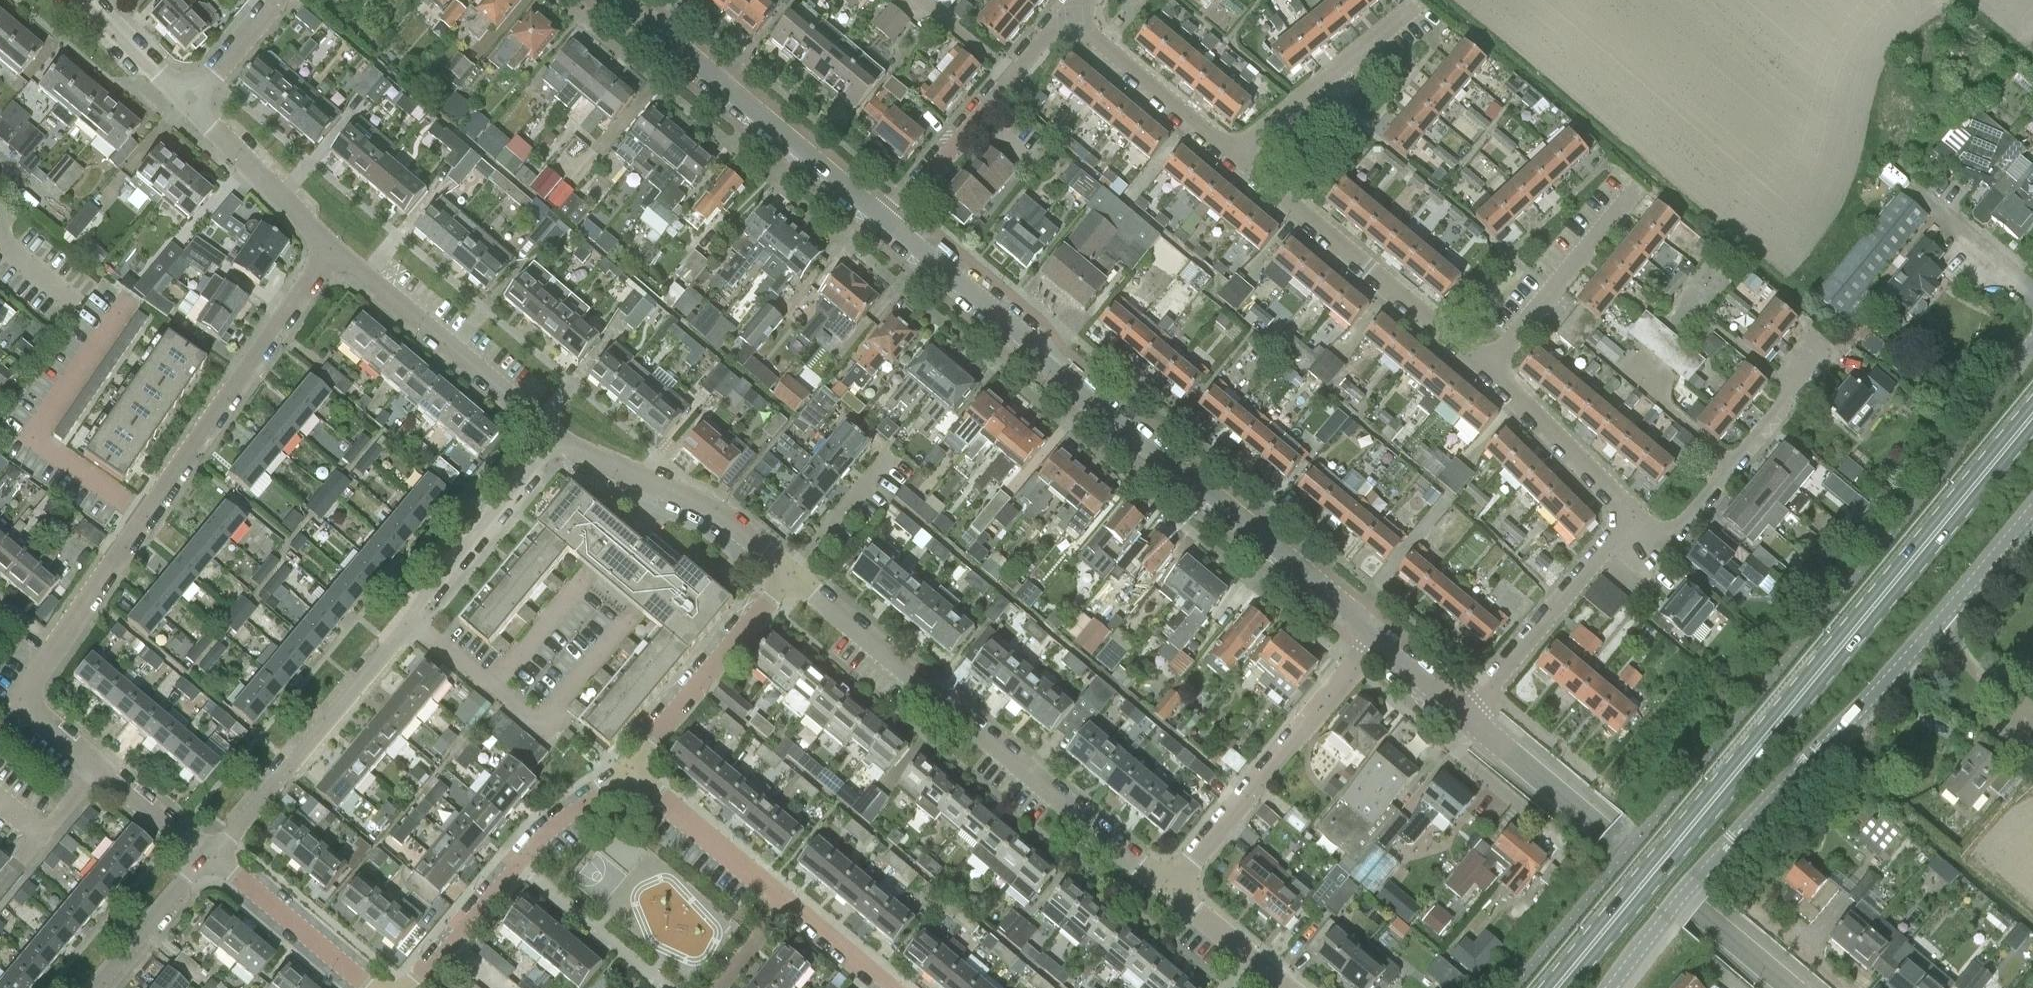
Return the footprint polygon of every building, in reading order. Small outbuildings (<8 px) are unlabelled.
[(160,6),(149,17),(167,35),(191,12),(181,1),(182,0),(154,0),(160,6)] [(431,2),(443,13),(455,0),(433,0),(431,2)] [(520,1),(519,0),(486,0),(477,11),(483,16),(470,31),(480,39),(493,24),(497,28),(520,1)] [(725,12),(735,0),(710,0),(725,12)] [(725,12),(740,25),(760,0),(735,0),(725,12)] [(740,25),(754,37),(783,2),(780,0),(760,0),(740,25)] [(853,8),(860,0),(844,0),(853,8)] [(1020,30),(1034,12),(1020,0),(997,0),(992,6),(1020,30)] [(1034,12),(1045,0),(1020,0),(1034,12)] [(1206,10),(1214,0),(1193,0),(1206,10)] [(1245,9),(1234,0),(1222,0),(1220,3),(1238,18),(1245,9)] [(1296,0),(1289,6),(1296,16),(1304,10),(1296,0)] [(1330,2),(1350,27),(1369,11),(1360,0),(1332,0),(1330,2)] [(1369,11),(1382,0),(1360,0),(1369,11)] [(962,22),(973,9),(964,1),(953,14),(962,22)] [(1330,2),(1310,18),(1330,43),(1350,27),(1330,2)] [(440,22),(451,31),(466,12),(456,3),(440,22)] [(191,12),(167,35),(184,53),(215,23),(214,17),(205,6),(197,5),(191,12)] [(794,59),(825,22),(804,5),(773,42),(794,59)] [(884,34),(901,14),(891,5),(874,26),(884,34)] [(977,23),(1005,47),(1020,30),(992,6),(977,23)] [(1172,21),(1178,14),(1168,6),(1162,12),(1172,21)] [(316,34),(323,25),(304,9),(296,18),(316,34)] [(509,67),(546,22),(542,19),(543,17),(538,13),(536,15),(532,11),(499,52),(498,51),(490,62),(503,73),(509,67)] [(901,14),(884,34),(894,42),(911,21),(901,14)] [(0,17),(0,57),(21,32),(1,16),(0,17)] [(1277,16),(1268,23),(1276,32),(1285,25),(1277,16)] [(1303,24),(1291,34),(1311,58),(1330,43),(1310,18),(1303,24)] [(546,22),(509,67),(518,74),(530,59),(535,63),(559,34),(555,31),(556,29),(551,24),(549,25),(546,22)] [(825,22),(794,59),(814,76),(845,39),(825,22)] [(1156,60),(1174,38),(1154,22),(1136,44),(1156,60)] [(1192,38),(1197,31),(1188,22),(1182,29),(1192,38)] [(0,57),(0,61),(18,77),(41,49),(21,32),(0,57)] [(1275,55),(1266,62),(1279,73),(1286,68),(1291,75),(1311,58),(1291,34),(1271,50),(1275,55)] [(1211,54),(1220,43),(1210,35),(1201,45),(1211,54)] [(1174,38),(1156,60),(1175,76),(1193,54),(1174,38)] [(845,39),(814,76),(835,93),(866,56),(845,39)] [(567,84),(568,85),(590,57),(574,44),(552,72),(543,82),(554,91),(546,101),(550,105),(567,84)] [(1449,63),(1471,82),(1488,62),(1466,44),(1449,63)] [(945,77),(962,92),(980,70),(965,57),(966,56),(956,48),(950,55),(958,62),(945,77)] [(260,99),(297,56),(289,49),(279,61),(272,55),(265,55),(241,83),(260,99)] [(457,89),(475,67),(459,54),(441,76),(457,89)] [(1193,54),(1175,76),(1194,92),(1212,70),(1193,54)] [(1230,70),(1236,63),(1226,55),(1220,62),(1230,70)] [(297,56),(260,99),(279,115),(306,84),(295,74),(305,63),(297,56)] [(866,56),(835,93),(856,111),(887,73),(866,56)] [(571,111),(605,70),(590,57),(568,85),(574,90),(562,104),(571,111)] [(1073,95),(1091,74),(1071,57),(1053,79),(1073,95)] [(58,105),(81,77),(61,60),(37,87),(58,105)] [(1433,83),(1455,101),(1471,82),(1449,63),(1433,83)] [(368,98),(383,80),(385,78),(375,70),(355,94),(364,102),(368,98)] [(605,70),(571,111),(579,118),(591,104),(598,110),(620,83),(605,70)] [(1212,70),(1194,92),(1213,108),(1232,86),(1212,70)] [(1250,86),(1255,79),(1246,71),(1240,78),(1250,86)] [(1092,111),(1110,90),(1091,74),(1073,95),(1092,111)] [(76,121),(100,93),(81,77),(58,105),(76,121)] [(962,92),(945,77),(932,93),(924,86),(918,94),(926,101),(927,100),(943,114),(962,92)] [(901,105),(911,93),(892,78),(883,89),(901,105)] [(392,87),(383,80),(368,98),(377,106),(392,87)] [(315,94),(305,85),(306,84),(279,115),(297,130),(323,100),(334,87),(326,81),(315,94)] [(1504,87),(1514,97),(1520,90),(1510,81),(1504,87)] [(620,83),(598,110),(582,128),(590,135),(606,116),(614,123),(636,96),(620,83)] [(1417,102),(1439,120),(1455,101),(1433,83),(1417,102)] [(1232,86),(1213,108),(1233,125),(1251,103),(1232,86)] [(1112,128),(1130,106),(1110,90),(1092,111),(1112,128)] [(96,137),(119,109),(100,93),(76,121),(96,137)] [(400,109),(407,100),(399,93),(391,102),(400,109)] [(456,93),(440,112),(457,125),(472,107),(456,93)] [(1040,110),(1048,100),(1041,94),(1033,104),(1040,110)] [(1532,111),(1537,104),(1527,95),(1521,102),(1532,111)] [(334,125),(331,122),(339,113),(323,100),(297,130),(316,146),(334,125)] [(407,100),(400,109),(409,118),(417,109),(407,100)] [(904,160),(924,136),(894,112),(892,115),(875,100),(865,112),(882,126),(875,135),(904,160)] [(1401,121),(1423,139),(1439,120),(1417,102),(1401,121)] [(58,105),(50,113),(69,129),(76,121),(58,105)] [(1131,144),(1149,122),(1130,106),(1112,128),(1131,144)] [(1978,189),(1983,183),(1997,166),(2016,143),(1973,107),(1958,125),(1962,128),(1971,135),(1948,164),(1978,189)] [(119,109),(96,137),(116,154),(130,139),(140,127),(119,109)] [(1490,126),(1471,109),(1464,116),(1484,133),(1490,126)] [(617,155),(631,167),(668,123),(653,111),(632,137),(617,155)] [(1052,120),(1058,126),(1067,117),(1060,111),(1052,120)] [(465,121),(459,128),(475,142),(481,135),(465,121)] [(1423,139),(1401,121),(1384,140),(1406,159),(1423,139)] [(1149,122),(1131,144),(1151,160),(1169,139),(1149,122)] [(16,154),(36,131),(26,123),(7,146),(16,154)] [(668,123),(631,167),(647,180),(654,172),(646,165),(652,157),(660,164),(662,162),(664,163),(685,137),(668,123)] [(436,124),(428,133),(437,140),(445,131),(436,124)] [(1935,153),(1948,164),(1971,135),(1962,128),(1958,125),(1935,153)] [(350,169),(371,143),(362,136),(353,128),(331,154),(350,169)] [(445,131),(437,140),(447,149),(452,153),(461,142),(447,130),(446,129),(445,131)] [(36,131),(16,154),(25,161),(45,138),(36,131)] [(1491,139),(1510,155),(1517,147),(1498,131),(1491,139)] [(551,133),(544,142),(550,147),(557,137),(551,133)] [(1552,150),(1570,170),(1589,152),(1571,133),(1552,150)] [(484,137),(477,146),(488,155),(495,161),(503,153),(484,137)] [(663,194),(700,149),(685,137),(664,163),(662,162),(660,164),(669,173),(667,176),(659,177),(655,176),(649,182),(663,194)] [(138,146),(130,139),(116,154),(109,163),(117,170),(138,146)] [(1080,148),(1070,139),(1064,146),(1074,155),(1080,148)] [(452,153),(445,162),(454,171),(471,151),(465,145),(461,142),(452,153)] [(371,143),(350,169),(369,185),(391,160),(372,144),(371,143)] [(2021,159),(2027,152),(2016,143),(1997,166),(2008,175),(2001,183),(2032,209),(2032,169),(2021,159)] [(965,228),(973,218),(975,219),(1015,171),(988,148),(948,195),(944,192),(935,203),(965,228)] [(1452,171),(1458,164),(1439,148),(1433,155),(1452,171)] [(155,205),(161,198),(185,170),(159,149),(130,183),(155,205)] [(503,153),(495,161),(497,162),(499,164),(514,177),(523,166),(524,164),(506,149),(503,153)] [(715,162),(700,149),(663,194),(656,202),(640,221),(652,231),(646,239),(654,246),(684,211),(678,206),(686,197),(678,191),(686,182),(693,188),(715,162)] [(1184,187),(1201,166),(1182,149),(1164,170),(1184,187)] [(1533,167),(1552,187),(1570,170),(1552,150),(1533,167)] [(454,171),(448,178),(459,187),(474,169),(482,160),(471,151),(454,171)] [(1391,167),(1397,160),(1387,152),(1381,159),(1391,167)] [(1094,170),(1100,163),(1089,154),(1083,161),(1094,170)] [(55,187),(74,164),(65,156),(46,179),(55,187)] [(391,160),(369,185),(387,200),(408,174),(391,160)] [(1397,160),(1391,167),(1400,174),(1406,168),(1397,160)] [(74,164),(55,187),(65,194),(84,171),(74,164)] [(1060,181),(1068,188),(1082,172),(1073,165),(1060,181)] [(523,166),(514,177),(530,190),(539,179),(523,166)] [(1201,166),(1184,187),(1203,203),(1221,182),(1201,166)] [(2032,229),(2032,209),(2001,183),(2008,175),(1997,166),(1983,183),(1992,190),(1973,212),(1972,218),(1981,227),(1986,227),(1993,219),(2021,243),(2032,229)] [(1515,184),(1534,204),(1552,187),(1533,167),(1515,184)] [(563,182),(547,169),(539,179),(530,190),(545,203),(563,182)] [(185,170),(161,198),(188,220),(211,193),(185,170)] [(1479,193),(1484,186),(1465,170),(1460,177),(1479,193)] [(1097,185),(1103,189),(1107,192),(1118,179),(1108,171),(1097,185)] [(495,185),(508,195),(513,189),(515,187),(497,172),(490,180),(495,185)] [(734,204),(731,201),(744,186),(727,172),(687,221),(698,231),(717,208),(722,212),(724,210),(727,213),(734,204)] [(408,174),(387,200),(407,216),(428,191),(408,174)] [(1415,175),(1409,182),(1419,191),(1425,184),(1415,175)] [(1222,219),(1240,198),(1221,182),(1203,203),(1193,215),(1201,221),(1211,210),(1222,219)] [(1347,220),(1365,198),(1345,182),(1327,203),(1347,220)] [(1497,201),(1515,221),(1534,204),(1515,184),(1497,201)] [(513,189),(508,195),(526,211),(533,203),(515,187),(513,189)] [(1138,218),(1107,192),(1103,189),(1087,208),(1094,214),(1043,274),(1086,310),(1107,284),(1105,282),(1122,262),(1132,270),(1160,236),(1138,218)] [(1434,192),(1428,199),(1439,208),(1445,200),(1434,192)] [(1853,327),(1876,299),(1865,291),(1927,217),(1899,194),(1815,295),(1853,327)] [(220,229),(240,205),(230,196),(210,220),(220,229)] [(591,212),(572,196),(558,214),(576,229),(591,212)] [(1044,219),(1047,215),(1026,197),(1003,223),(1009,228),(996,244),(1011,257),(1044,219)] [(435,246),(461,214),(443,198),(416,230),(435,246)] [(1145,213),(1150,206),(1141,198),(1135,205),(1145,213)] [(1242,236),(1260,214),(1240,198),(1222,219),(1242,236)] [(1365,198),(1347,220),(1366,236),(1384,214),(1365,198)] [(1515,221),(1497,201),(1478,219),(1496,239),(1515,221)] [(75,241),(99,213),(88,204),(65,232),(75,241)] [(1643,224),(1665,242),(1682,222),(1659,204),(1643,224)] [(727,284),(782,218),(769,207),(746,235),(751,239),(720,278),(727,284)] [(1454,208),(1448,216),(1458,224),(1464,217),(1454,208)] [(1171,223),(1156,210),(1150,217),(1165,230),(1171,223)] [(461,214),(435,246),(454,261),(480,230),(461,214)] [(1260,214),(1242,236),(1262,252),(1280,231),(1260,214)] [(1384,214),(1366,236),(1385,252),(1403,230),(1384,214)] [(542,245),(557,227),(546,217),(527,240),(538,249),(542,245)] [(782,218),(727,284),(734,290),(766,251),(774,258),(797,230),(782,218)] [(1058,230),(1051,224),(1044,219),(1011,257),(1026,269),(1043,250),(1043,249),(1058,230)] [(601,234),(587,222),(579,231),(594,243),(601,234)] [(247,248),(272,265),(287,244),(260,226),(259,228),(253,224),(247,224),(243,231),(244,235),(251,240),(246,247),(247,248)] [(1665,242),(1643,224),(1627,243),(1649,261),(1665,242)] [(1478,239),(1483,233),(1473,225),(1468,232),(1478,239)] [(557,227),(542,245),(551,252),(566,234),(557,227)] [(472,276),(498,245),(480,230),(454,261),(472,276)] [(797,230),(774,258),(781,264),(755,296),(761,302),(765,297),(765,298),(811,242),(797,230)] [(1403,230),(1385,252),(1405,268),(1422,246),(1403,230)] [(1183,246),(1189,239),(1179,231),(1173,237),(1183,246)] [(186,248),(211,265),(218,270),(225,259),(195,238),(186,248)] [(1926,238),(1915,251),(1906,262),(1909,265),(1882,296),(1907,317),(1943,275),(1935,268),(1945,255),(1926,238)] [(1294,279),(1312,258),(1292,241),(1274,263),(1294,279)] [(811,242),(765,298),(773,305),(779,298),(777,297),(795,276),(801,281),(824,253),(811,242)] [(1649,261),(1627,243),(1611,262),(1633,281),(1649,261)] [(498,245),(472,276),(491,292),(517,261),(498,245)] [(1422,246),(1405,268),(1424,284),(1442,262),(1422,246)] [(247,248),(246,247),(232,267),(258,285),(272,265),(247,248)] [(590,255),(581,247),(574,256),(583,263),(590,255)] [(1199,247),(1193,254),(1203,262),(1209,255),(1199,247)] [(211,265),(186,248),(178,258),(203,276),(211,265)] [(675,276),(690,288),(710,265),(695,252),(675,276)] [(1313,295),(1331,274),(1312,258),(1294,279),(1313,295)] [(134,290),(140,295),(150,291),(167,270),(157,262),(134,290)] [(1178,278),(1199,294),(1211,279),(1190,262),(1178,278)] [(1229,271),(1218,262),(1212,270),(1223,279),(1229,271)] [(1442,262),(1424,284),(1444,300),(1462,279),(1442,262)] [(1633,281),(1611,262),(1595,281),(1617,300),(1633,281)] [(524,316),(554,280),(535,265),(526,275),(505,301),(524,316)] [(843,269),(820,296),(815,318),(801,335),(810,344),(824,328),(861,284),(843,269)] [(1662,293),(1670,299),(1686,279),(1678,273),(1662,293)] [(1332,311),(1350,290),(1331,274),(1313,295),(1332,311)] [(1229,304),(1247,283),(1238,275),(1219,296),(1229,304)] [(198,298),(233,322),(247,301),(212,277),(198,298)] [(554,280),(524,316),(542,332),(572,296),(554,280)] [(1578,301),(1582,304),(1600,319),(1617,300),(1595,281),(1578,301)] [(1256,291),(1247,283),(1229,304),(1238,312),(1256,291)] [(879,299),(861,284),(824,328),(834,336),(848,319),(857,326),(879,299)] [(673,307),(688,319),(703,301),(688,289),(673,307)] [(1350,290),(1332,311),(1352,328),(1370,306),(1350,290)] [(144,298),(142,301),(166,318),(173,308),(150,291),(140,295),(144,298)] [(628,317),(643,299),(634,292),(619,310),(628,317)] [(1724,301),(1742,317),(1748,309),(1730,293),(1724,301)] [(572,296),(542,332),(561,347),(590,311),(572,296)] [(1123,341),(1144,316),(1121,297),(1114,305),(1115,306),(1101,323),(1123,341)] [(233,322),(198,298),(184,319),(218,343),(233,322)] [(628,317),(624,322),(636,331),(654,309),(643,299),(628,317)] [(1761,323),(1782,341),(1798,321),(1777,303),(1761,323)] [(1574,313),(1595,331),(1603,322),(1600,319),(1582,304),(1574,313)] [(1248,313),(1267,329),(1273,321),(1255,305),(1248,313)] [(741,339),(748,345),(734,361),(743,368),(757,352),(784,320),(768,307),(741,339)] [(590,311),(561,347),(580,363),(601,337),(583,322),(591,312),(590,311)] [(137,312),(132,319),(142,326),(147,319),(137,312)] [(872,347),(857,365),(849,375),(857,381),(865,372),(905,324),(904,323),(903,319),(899,315),(895,315),(893,313),(868,343),(872,347)] [(1595,331),(1574,313),(1567,322),(1588,340),(1595,331)] [(1628,335),(1636,341),(1654,319),(1646,313),(1628,335)] [(1221,314),(1215,322),(1225,330),(1231,322),(1221,314)] [(360,361),(382,335),(361,316),(339,342),(360,361)] [(706,339),(714,329),(700,316),(691,327),(706,339)] [(1144,316),(1123,341),(1144,359),(1165,334),(1158,328),(1144,316)] [(1385,355),(1403,334),(1383,317),(1365,338),(1385,355)] [(132,319),(128,325),(138,332),(142,326),(132,319)] [(1158,328),(1165,334),(1173,325),(1166,319),(1158,328)] [(1644,348),(1662,326),(1654,319),(1636,341),(1644,348)] [(1577,353),(1587,340),(1567,322),(1556,335),(1577,353)] [(1782,341),(1761,323),(1744,343),(1766,360),(1782,341)] [(907,326),(905,324),(865,372),(857,381),(854,385),(862,392),(888,360),(893,364),(918,334),(916,333),(916,329),(911,325),(907,326)] [(128,325),(123,332),(133,338),(138,332),(128,325)] [(682,342),(687,336),(673,325),(668,331),(682,342)] [(1652,355),(1670,333),(1662,326),(1644,348),(1652,355)] [(714,329),(706,339),(719,350),(727,339),(714,329)] [(1597,348),(1605,339),(1595,331),(1588,340),(1597,348)] [(123,332),(119,338),(129,345),(133,338),(123,332)] [(1670,333),(1652,355),(1661,362),(1679,340),(1670,333)] [(1165,334),(1144,359),(1166,377),(1187,352),(1165,334)] [(1404,371),(1422,350),(1403,334),(1385,355),(1404,371)] [(166,335),(152,355),(191,382),(204,363),(205,362),(166,335)] [(382,335),(360,361),(380,377),(402,351),(382,335)] [(1711,335),(1699,349),(1701,351),(1707,356),(1719,342),(1713,337),(1711,335)] [(687,336),(682,342),(694,353),(685,364),(691,368),(705,352),(687,336)] [(119,338),(115,344),(124,351),(129,345),(119,338)] [(1289,345),(1312,365),(1323,351),(1317,346),(1312,353),(1294,338),(1289,345)] [(1603,354),(1611,344),(1605,339),(1597,348),(1603,354)] [(1679,340),(1661,362),(1670,369),(1688,347),(1679,340)] [(26,357),(32,350),(22,341),(16,348),(26,357)] [(115,344),(110,351),(120,358),(124,351),(115,344)] [(1611,344),(1603,354),(1616,365),(1624,355),(1611,344)] [(591,376),(610,392),(634,363),(633,362),(635,360),(617,345),(610,353),(591,376)] [(902,404),(944,353),(941,350),(939,352),(930,345),(906,374),(910,378),(887,406),(893,412),(901,403),(902,404)] [(1688,347),(1670,369),(1679,377),(1697,355),(1688,347)] [(1308,371),(1318,379),(1336,358),(1326,350),(1308,371)] [(1422,350),(1404,371),(1422,386),(1423,387),(1441,366),(1422,350)] [(1541,388),(1559,367),(1558,366),(1539,350),(1521,371),(1541,388)] [(110,351),(106,357),(116,364),(120,358),(110,351)] [(398,393),(420,366),(402,351),(380,377),(398,393)] [(1187,352),(1166,377),(1188,395),(1201,379),(1203,380),(1210,372),(1202,365),(1200,368),(1185,355),(1187,353),(1187,352)] [(930,394),(958,361),(953,357),(950,358),(944,353),(902,404),(907,408),(923,389),(930,394)] [(152,355),(138,375),(177,402),(191,382),(152,355)] [(1706,362),(1697,355),(1679,377),(1688,384),(1706,362)] [(106,357),(101,364),(111,370),(116,364),(106,357)] [(1328,387),(1338,375),(1346,366),(1336,358),(1318,379),(1328,387)] [(1271,368),(1290,385),(1298,376),(1279,359),(1271,368)] [(746,373),(769,391),(778,380),(756,361),(746,373)] [(926,424),(968,373),(962,368),(964,366),(958,361),(930,394),(937,399),(920,419),(926,424)] [(1562,361),(1558,366),(1559,367),(1567,374),(1571,369),(1562,361)] [(628,407),(652,378),(634,363),(610,392),(628,407)] [(1584,373),(1592,380),(1600,370),(1592,363),(1584,373)] [(101,364),(97,370),(107,377),(111,370),(101,364)] [(716,391),(730,373),(720,364),(701,387),(712,396),(716,391)] [(336,390),(344,380),(326,365),(318,374),(336,390)] [(416,408),(438,382),(420,366),(398,393),(416,408)] [(1443,403),(1461,382),(1441,366),(1423,387),(1422,386),(1415,394),(1423,400),(1417,407),(1429,417),(1441,402),(1443,403)] [(1731,386),(1752,403),(1769,384),(1747,366),(1731,386)] [(5,382),(11,375),(0,367),(0,377),(5,382)] [(1559,367),(1541,388),(1560,404),(1578,383),(1567,374),(1559,367)] [(97,370),(92,376),(102,383),(107,377),(97,370)] [(730,373),(716,391),(725,399),(740,381),(730,373)] [(968,373),(926,424),(927,424),(919,433),(926,439),(949,410),(955,415),(979,386),(970,378),(971,376),(968,373)] [(138,375),(124,396),(163,423),(177,402),(138,375)] [(92,376),(88,383),(98,390),(102,383),(92,376)] [(811,395),(789,377),(773,396),(795,414),(811,395)] [(292,398),(312,414),(328,394),(309,378),(292,398)] [(652,378),(628,407),(646,423),(665,400),(671,394),(652,378)] [(1604,389),(1611,395),(1619,385),(1612,379),(1604,389)] [(1851,381),(1827,410),(1833,415),(1832,416),(1835,419),(1837,418),(1849,428),(1873,400),(1879,406),(1888,396),(1868,379),(1861,388),(1860,386),(1858,388),(1851,381)] [(344,380),(336,390),(343,396),(351,386),(344,380)] [(1222,424),(1242,399),(1220,380),(1213,388),(1214,389),(1200,406),(1222,424)] [(1346,380),(1339,388),(1349,396),(1356,388),(1346,380)] [(435,424),(457,398),(438,382),(416,408),(435,424)] [(1462,419),(1480,398),(1461,382),(1443,403),(1462,419)] [(88,383),(83,389),(93,396),(98,390),(88,383)] [(1578,383),(1560,404),(1580,420),(1598,399),(1578,383)] [(1715,405),(1736,423),(1752,403),(1731,386),(1715,405)] [(1356,388),(1349,396),(1358,404),(1365,396),(1356,388)] [(83,389),(79,396),(89,403),(93,396),(83,389)] [(752,407),(760,398),(751,390),(743,399),(752,407)] [(817,391),(797,415),(799,417),(810,426),(818,433),(838,409),(817,391)] [(671,394),(665,400),(684,416),(690,407),(672,392),(671,394)] [(79,396),(75,402),(85,409),(89,403),(79,396)] [(124,396),(110,415),(149,443),(163,423),(124,396)] [(362,411),(370,402),(363,396),(355,406),(362,411)] [(1623,405),(1630,411),(1638,402),(1631,396),(1623,405)] [(950,433),(971,450),(1006,408),(993,397),(985,408),(980,403),(967,418),(964,416),(950,433)] [(276,417),(296,434),(312,414),(292,398),(276,417)] [(454,440),(477,414),(457,398),(435,424),(454,440)] [(760,398),(752,407),(761,414),(769,405),(760,398)] [(1480,398),(1462,419),(1482,436),(1500,414),(1480,398)] [(1242,399),(1222,424),(1243,442),(1264,417),(1242,399)] [(1598,399),(1580,420),(1599,437),(1617,415),(1598,399)] [(665,400),(646,423),(665,439),(684,416),(665,400)] [(75,402),(70,409),(80,415),(85,409),(75,402)] [(1736,423),(1715,405),(1698,425),(1720,443),(1736,423)] [(995,449),(1020,419),(1014,415),(1016,413),(1010,409),(1009,410),(1006,408),(971,450),(966,455),(973,461),(988,443),(995,449)] [(70,409),(66,415),(76,422),(80,415),(70,409)] [(1642,422),(1650,428),(1658,417),(1650,411),(1642,422)] [(381,428),(389,418),(382,412),(374,422),(381,428)] [(773,439),(788,421),(779,413),(764,432),(773,439)] [(477,414),(454,440),(476,458),(498,432),(477,414)] [(66,415),(61,421),(71,428),(76,422),(66,415)] [(110,415),(96,436),(135,463),(149,443),(110,415)] [(1617,415),(1599,437),(1619,453),(1636,431),(1617,415)] [(260,437),(280,453),(296,434),(276,417),(260,437)] [(810,426),(799,417),(792,425),(804,434),(810,426)] [(1264,417),(1243,442),(1265,460),(1286,435),(1264,417)] [(1020,419),(995,449),(1003,455),(987,473),(974,489),(980,495),(999,472),(1034,431),(1030,428),(1031,426),(1027,423),(1025,424),(1020,419)] [(1385,434),(1395,438),(1402,424),(1392,419),(1385,434)] [(61,421),(57,428),(67,435),(71,428),(61,421)] [(831,444),(856,464),(872,445),(847,424),(831,444)] [(703,466),(724,441),(705,425),(684,451),(703,466)] [(399,443),(408,433),(400,427),(392,437),(399,443)] [(67,435),(57,428),(52,435),(62,442),(67,435)] [(1670,444),(1678,434),(1671,428),(1663,438),(1670,444)] [(999,472),(980,495),(981,495),(993,480),(1000,486),(1017,467),(1023,472),(1047,442),(1034,431),(999,472)] [(1505,469),(1525,449),(1507,431),(1487,451),(1505,469)] [(1636,431),(1619,453),(1638,469),(1656,448),(1636,431)] [(724,441),(703,466),(721,482),(748,449),(730,434),(724,441)] [(352,447),(359,453),(369,441),(362,435),(352,447)] [(788,453),(795,444),(784,435),(777,443),(788,453)] [(1286,435),(1265,460),(1287,479),(1301,462),(1302,462),(1309,455),(1286,435)] [(96,436),(82,456),(121,483),(135,463),(96,436)] [(244,456),(263,473),(280,453),(260,437),(244,456)] [(418,459),(426,449),(419,443),(411,453),(418,459)] [(856,464),(831,444),(816,462),(841,483),(856,464)] [(1422,445),(1411,458),(1421,466),(1432,453),(1422,445)] [(364,458),(371,464),(381,452),(374,446),(364,458)] [(1784,446),(1769,464),(1799,490),(1815,472),(1808,466),(1784,446)] [(359,453),(352,447),(341,460),(348,466),(359,453)] [(923,463),(933,472),(943,460),(943,453),(936,447),(923,463)] [(1436,449),(1432,453),(1448,467),(1451,462),(1452,462),(1436,448),(1436,449)] [(1656,448),(1638,469),(1658,486),(1676,464),(1656,448)] [(1523,487),(1543,467),(1525,449),(1505,469),(1523,487)] [(1051,491),(1075,463),(1062,452),(1039,480),(1042,483),(1027,501),(1033,506),(1034,506),(1049,489),(1051,491)] [(1432,453),(1421,466),(1437,479),(1448,467),(1432,453)] [(773,471),(779,463),(769,454),(762,462),(773,471)] [(263,473),(244,456),(227,476),(247,493),(263,473)] [(371,464),(364,458),(353,470),(361,477),(371,464)] [(1848,458),(1838,471),(1853,483),(1863,471),(1848,458)] [(449,485),(457,475),(438,459),(430,469),(449,485)] [(1448,488),(1466,467),(1457,459),(1439,481),(1448,488)] [(841,483),(816,462),(800,480),(825,501),(841,483)] [(1049,489),(1034,506),(1041,512),(1055,494),(1067,503),(1090,476),(1075,463),(1051,491),(1049,489)] [(1321,507),(1342,483),(1319,463),(1313,471),(1299,488),(1321,507)] [(1754,482),(1784,508),(1799,490),(1769,464),(1754,482)] [(13,467),(5,476),(12,482),(20,472),(13,467)] [(1466,467),(1448,488),(1457,496),(1475,475),(1466,467)] [(1543,467),(1523,487),(1540,505),(1560,485),(1543,467)] [(321,488),(336,501),(350,484),(335,472),(321,488)] [(757,489),(764,481),(754,472),(747,480),(757,489)] [(409,496),(430,514),(446,494),(426,476),(409,496)] [(1090,476),(1067,503),(1074,509),(1069,515),(1064,511),(1057,519),(1062,523),(1059,527),(1066,534),(1081,516),(1079,514),(1102,486),(1090,476)] [(1342,483),(1321,507),(1343,525),(1363,501),(1357,495),(1361,490),(1347,478),(1343,483),(1342,483)] [(825,501),(800,480),(785,499),(810,520),(825,501)] [(1784,508),(1754,482),(1738,501),(1774,531),(1789,514),(1783,508),(1784,508)] [(1558,523),(1578,503),(1560,485),(1540,505),(1558,523)] [(1114,496),(1102,486),(1079,514),(1081,516),(1066,534),(1076,542),(1114,496)] [(1464,494),(1484,510),(1490,501),(1470,486),(1464,494)] [(336,501),(321,488),(304,509),(319,522),(336,501)] [(916,515),(925,504),(905,488),(896,498),(916,515)] [(1431,488),(1421,499),(1431,507),(1440,496),(1431,488)] [(540,529),(461,623),(502,658),(503,658),(511,647),(499,637),(517,617),(529,627),(537,617),(525,607),(543,585),(555,595),(564,585),(551,575),(569,554),(581,564),(645,618),(657,628),(639,649),(627,639),(619,649),(631,659),(613,681),(601,670),(593,680),(605,691),(587,711),(575,701),(567,711),(577,720),(596,736),(592,741),(607,753),(695,648),(694,648),(708,630),(704,627),(728,600),(725,597),(654,538),(645,548),(620,527),(575,489),(543,528),(542,527),(540,529)] [(971,527),(981,535),(1010,500),(1000,492),(971,527)] [(1372,492),(1364,501),(1371,507),(1379,497),(1372,492)] [(430,514),(409,496),(393,516),(413,533),(430,514)] [(810,520),(785,499),(769,518),(793,539),(810,520)] [(1363,501),(1343,525),(1364,543),(1385,519),(1363,501)] [(1774,531),(1738,501),(1723,520),(1752,545),(1768,526),(1774,531)] [(1578,503),(1558,523),(1576,542),(1596,522),(1578,503)] [(925,504),(916,515),(930,526),(939,516),(925,504)] [(1007,504),(994,520),(1006,531),(1020,514),(1007,504)] [(208,525),(228,542),(245,522),(224,505),(208,525)] [(1033,506),(1026,515),(1034,522),(1041,512),(1034,506),(1033,506)] [(1107,531),(1114,536),(1124,545),(1144,520),(1126,506),(1107,531)] [(914,540),(922,531),(902,514),(894,523),(914,540)] [(413,533),(393,516),(377,535),(397,552),(413,533)] [(1385,519),(1364,543),(1386,562),(1400,545),(1401,546),(1408,538),(1385,519)] [(1500,528),(1520,544),(1526,537),(1506,520),(1500,528)] [(12,529),(19,535),(25,527),(18,521),(12,529)] [(87,525),(79,536),(97,549),(105,537),(87,525)] [(228,542),(208,525),(191,544),(212,561),(228,542)] [(9,540),(12,543),(19,535),(12,529),(5,537),(0,533),(0,550),(9,540)] [(1114,536),(1107,531),(1105,529),(1101,533),(1100,532),(1086,548),(1096,557),(1114,536)] [(981,535),(976,541),(983,547),(990,538),(984,532),(981,535)] [(296,554),(307,541),(298,534),(288,547),(296,554)] [(397,552),(377,535),(360,554),(381,571),(397,552)] [(1156,535),(1126,570),(1124,569),(1114,581),(1125,591),(1143,569),(1152,576),(1174,549),(1172,547),(1171,544),(1167,540),(1163,540),(1156,535)] [(1757,588),(1769,574),(1750,558),(1740,570),(1729,561),(1733,557),(1708,537),(1689,560),(1727,591),(1741,574),(1757,588)] [(934,556),(942,547),(932,539),(924,548),(934,556)] [(25,554),(12,543),(9,540),(0,550),(0,576),(4,579),(25,554)] [(872,590),(896,562),(900,557),(883,542),(878,547),(876,545),(852,574),(872,590)] [(1522,562),(1540,577),(1550,585),(1566,567),(1539,542),(1522,562)] [(175,563),(196,581),(212,561),(191,544),(175,563)] [(976,544),(967,555),(980,565),(989,554),(976,544)] [(1420,591),(1435,574),(1420,561),(1427,552),(1419,545),(1411,555),(1412,556),(1398,572),(1420,591)] [(942,547),(934,556),(944,564),(951,555),(942,547)] [(1770,572),(1778,563),(1759,547),(1751,556),(1770,572)] [(45,557),(52,563),(58,555),(51,549),(45,557)] [(284,557),(296,566),(300,561),(289,552),(284,557)] [(25,554),(4,579),(20,593),(42,568),(45,571),(52,563),(45,557),(38,565),(25,554)] [(381,571),(360,554),(344,573),(365,591),(381,571)] [(1105,554),(1091,570),(1104,581),(1118,565),(1105,554)] [(259,569),(260,569),(267,575),(278,562),(270,556),(259,569)] [(1180,597),(1202,569),(1189,558),(1166,585),(1161,592),(1174,603),(1180,597)] [(1000,583),(1008,574),(990,559),(982,569),(997,582),(998,581),(1000,583)] [(896,562),(872,590),(892,607),(916,578),(896,562)] [(159,582),(179,600),(196,581),(175,563),(159,582)] [(272,579),(279,585),(290,572),(283,566),(272,579)] [(42,568),(20,593),(37,607),(58,582),(45,571),(42,568)] [(260,569),(259,569),(249,581),(257,587),(267,575),(260,569)] [(1193,608),(1216,580),(1202,569),(1180,597),(1190,605),(1174,623),(1173,622),(1162,635),(1170,642),(1196,610),(1193,608)] [(973,589),(981,580),(971,572),(963,581),(973,589)] [(365,591),(344,573),(328,593),(349,610),(365,591)] [(1008,574),(1000,583),(1013,594),(1021,584),(1008,574)] [(1435,574),(1420,591),(1442,609),(1464,582),(1457,577),(1449,586),(1435,574)] [(1583,599),(1593,607),(1611,585),(1601,577),(1583,599)] [(916,578),(892,607),(912,623),(935,595),(916,578)] [(279,585),(272,579),(262,592),(268,597),(279,585)] [(981,580),(973,589),(982,596),(990,587),(981,580)] [(1196,610),(1170,642),(1159,655),(1170,664),(1167,667),(1181,679),(1195,663),(1182,653),(1209,621),(1206,619),(1229,591),(1216,580),(1193,608),(1196,610)] [(142,601),(163,619),(179,600),(159,582),(142,601)] [(1027,582),(1014,597),(1032,612),(1044,595),(1027,582)] [(1464,582),(1442,609),(1463,626),(1477,609),(1463,598),(1471,588),(1464,582)] [(1611,585),(1593,607),(1601,614),(1619,592),(1611,585)] [(1660,616),(1673,627),(1682,634),(1687,639),(1691,639),(1704,625),(1703,620),(1698,615),(1708,603),(1686,585),(1660,616)] [(935,595),(912,623),(931,640),(955,611),(954,610),(960,604),(941,588),(935,595)] [(1629,600),(1619,592),(1601,614),(1611,622),(1629,600)] [(349,610),(328,593),(312,612),(332,629),(349,610)] [(240,597),(229,609),(245,622),(255,610),(240,597)] [(994,624),(1010,604),(1001,597),(985,616),(994,624)] [(163,619),(142,601),(125,621),(146,639),(163,619)] [(229,630),(224,637),(235,647),(235,646),(243,638),(236,632),(245,622),(229,609),(219,621),(229,630)] [(1477,609),(1463,626),(1485,645),(1498,629),(1500,630),(1508,620),(1500,613),(1493,623),(1477,609)] [(1213,655),(1232,670),(1269,626),(1250,610),(1213,655)] [(955,611),(931,640),(951,656),(975,628),(955,611)] [(1091,657),(1110,633),(1093,619),(1092,621),(1079,611),(1064,631),(1076,641),(1074,643),(1091,657)] [(332,629),(312,612),(296,631),(316,649),(332,629)] [(1055,612),(1046,622),(1057,632),(1067,621),(1055,612)] [(1673,627),(1660,616),(1655,623),(1667,634),(1673,627)] [(1032,638),(1039,629),(1030,621),(1022,630),(1032,638)] [(118,641),(125,632),(116,624),(109,633),(118,641)] [(1569,638),(1592,657),(1602,644),(1579,625),(1569,638)] [(972,668),(992,685),(1016,657),(996,640),(999,637),(990,629),(966,658),(975,665),(972,668)] [(1039,629),(1032,638),(1040,645),(1048,636),(1039,629)] [(316,649),(296,631),(279,651),(300,668),(316,649)] [(195,646),(202,652),(213,640),(206,634),(195,646)] [(769,681),(793,652),(773,636),(754,659),(757,661),(757,672),(769,681)] [(1267,691),(1300,652),(1281,636),(1274,644),(1269,639),(1250,662),(1253,664),(1252,665),(1265,676),(1258,684),(1267,691)] [(207,656),(215,662),(225,650),(229,653),(231,650),(240,658),(244,654),(235,646),(235,647),(224,637),(218,644),(207,656)] [(1112,640),(1095,660),(1111,673),(1128,654),(1112,640)] [(1559,685),(1577,663),(1557,645),(1538,668),(1559,685)] [(202,652),(195,646),(185,659),(192,665),(202,652)] [(146,664),(153,656),(144,648),(137,656),(146,664)] [(300,668),(279,651),(263,670),(284,687),(300,668)] [(788,697),(812,668),(793,652),(769,681),(788,697)] [(1300,652),(1267,691),(1271,686),(1290,701),(1298,691),(1318,667),(1300,652)] [(1071,671),(1079,661),(1069,653),(1061,663),(1071,671)] [(91,692),(109,671),(90,655),(72,676),(91,692)] [(153,656),(146,664),(155,672),(162,663),(153,656)] [(215,662),(207,656),(197,669),(204,675),(215,662)] [(1016,657),(992,685),(1012,702),(1036,673),(1016,657)] [(1079,661),(1071,671),(1079,678),(1087,669),(1079,661)] [(409,682),(432,701),(448,682),(425,663),(409,682)] [(1579,701),(1597,679),(1577,663),(1559,685),(1579,701)] [(1629,666),(1619,679),(1632,690),(1643,678),(1629,666)] [(1120,667),(1111,678),(1127,691),(1136,680),(1120,667)] [(805,715),(831,684),(812,668),(788,697),(783,703),(802,719),(805,715)] [(284,687),(263,670),(247,689),(268,707),(284,687)] [(109,671),(91,692),(110,707),(128,686),(109,671)] [(1036,673),(1012,702),(1031,718),(1055,690),(1036,673)] [(1082,698),(1092,705),(1108,686),(1098,678),(1082,698)] [(183,695),(190,687),(181,679),(174,687),(183,695)] [(1598,718),(1617,696),(1597,679),(1579,701),(1598,718)] [(394,700),(417,719),(432,701),(409,682),(394,700)] [(824,731),(850,700),(831,684),(805,715),(824,731)] [(128,686),(110,707),(128,723),(146,702),(128,686)] [(753,711),(727,691),(722,686),(714,695),(745,721),(753,711)] [(1092,705),(1101,712),(1117,693),(1108,686),(1092,705)] [(190,687),(183,695),(192,703),(199,694),(190,687)] [(268,707),(247,689),(230,709),(251,726),(268,707)] [(1075,707),(1055,690),(1031,718),(1052,735),(1075,707)] [(1172,690),(1152,712),(1164,722),(1183,700),(1172,690)] [(475,691),(454,716),(467,727),(465,729),(470,733),(477,724),(478,722),(492,706),(475,691)] [(1617,696),(1598,718),(1619,735),(1638,713),(1617,696)] [(378,719),(401,738),(417,719),(394,700),(378,719)] [(850,738),(869,716),(850,700),(824,731),(843,747),(850,738)] [(1375,714),(1359,700),(1350,710),(1347,707),(1339,716),(1343,719),(1331,733),(1354,753),(1356,750),(1367,759),(1387,735),(1370,721),(1375,714)] [(146,702),(128,723),(146,738),(164,717),(146,702)] [(208,702),(193,719),(198,723),(205,714),(208,717),(216,708),(208,702)] [(1129,719),(1136,710),(1127,702),(1119,711),(1129,719)] [(1090,725),(1101,712),(1092,705),(1065,737),(1073,744),(1066,753),(1086,770),(1110,742),(1090,725)] [(208,717),(211,719),(200,734),(200,739),(205,742),(218,725),(226,732),(234,723),(216,708),(208,717)] [(1136,710),(1129,719),(1138,727),(1146,718),(1136,710)] [(493,737),(508,719),(500,712),(484,730),(493,737)] [(726,731),(734,721),(725,714),(717,723),(726,731)] [(758,732),(766,723),(757,715),(750,725),(758,732)] [(869,716),(850,738),(869,754),(861,763),(862,764),(889,732),(869,716)] [(164,717),(146,738),(165,754),(183,732),(164,717)] [(363,737),(386,756),(401,738),(378,719),(363,737)] [(501,744),(516,726),(508,719),(493,737),(501,744)] [(734,721),(726,731),(735,739),(743,729),(734,721)] [(229,730),(239,740),(247,731),(236,722),(234,724),(229,730)] [(766,723),(758,732),(768,740),(776,730),(766,723)] [(509,751),(525,733),(516,726),(501,744),(509,751)] [(441,739),(450,747),(458,738),(449,730),(441,739)] [(183,732),(165,754),(183,769),(201,748),(183,732)] [(889,732),(862,764),(869,770),(872,766),(884,776),(908,748),(889,732)] [(517,758),(533,739),(525,733),(509,751),(517,758)] [(1177,760),(1185,750),(1167,735),(1159,744),(1177,760)] [(687,777),(708,752),(688,736),(667,761),(687,777)] [(348,755),(371,774),(386,756),(363,737),(348,755)] [(450,747),(441,739),(433,749),(442,756),(450,747)] [(525,765),(541,746),(533,739),(517,758),(525,765)] [(460,751),(473,762),(481,752),(472,745),(468,741),(460,751)] [(1110,742),(1086,770),(1106,786),(1129,758),(1110,742)] [(1223,743),(1210,759),(1222,769),(1225,765),(1237,774),(1246,763),(1223,743)] [(541,746),(525,765),(533,772),(549,753),(541,746)] [(764,763),(772,753),(763,746),(755,755),(764,763)] [(797,764),(805,755),(796,747),(788,756),(797,764)] [(201,748),(183,769),(202,785),(220,764),(201,748)] [(1358,865),(1401,814),(1391,806),(1418,773),(1388,748),(1318,832),(1358,865)] [(1945,789),(1954,797),(1970,810),(1990,787),(1999,795),(2017,773),(2007,765),(2004,769),(1979,748),(1945,789)] [(473,762),(460,751),(452,759),(457,763),(466,771),(473,762)] [(708,752),(687,777),(706,793),(727,768),(708,752)] [(772,753),(764,763),(773,771),(781,761),(772,753)] [(332,774),(355,793),(371,774),(348,755),(332,774)] [(805,755),(797,764),(806,772),(814,763),(805,755)] [(1129,758),(1106,786),(1126,803),(1149,775),(1129,758)] [(494,779),(521,802),(537,782),(510,759),(494,779)] [(902,781),(896,789),(915,805),(940,775),(921,759),(902,781)] [(1208,786),(1216,776),(1196,759),(1188,769),(1208,786)] [(410,776),(419,784),(427,775),(418,767),(410,776)] [(727,768),(706,793),(725,809),(746,784),(727,768)] [(1324,790),(1324,791),(1324,792),(1327,795),(1329,796),(1330,797),(1331,797),(1332,799),(1333,799),(1334,799),(1334,798),(1335,798),(1336,797),(1339,794),(1340,793),(1340,792),(1341,792),(1341,790),(1343,788),(1344,787),(1345,786),(1345,785),(1351,779),(1351,778),(1352,777),(1353,776),(1354,774),(1354,773),(1353,772),(1352,771),(1350,769),(1349,769),(1348,769),(1345,772),(1344,773),(1344,774),(1343,774),(1343,775),(1342,776),(1342,777),(1341,778),(1339,781),(1338,781),(1337,781),(1335,779),(1333,779),(1332,781),(1331,782),(1331,783),(1330,783),(1330,784),(1327,786),(1327,787),(1326,788),(1325,789),(1325,790),(1324,790)] [(1401,814),(1358,865),(1350,875),(1373,896),(1399,865),(1385,853),(1398,838),(1406,846),(1413,846),(1439,815),(1445,820),(1453,826),(1476,798),(1445,773),(1424,799),(1412,823),(1401,814)] [(355,793),(332,774),(317,792),(339,811),(355,793)] [(940,775),(915,805),(935,822),(941,815),(941,814),(960,792),(940,775)] [(1149,775),(1126,803),(1145,819),(1169,791),(1149,775)] [(419,784),(410,776),(402,785),(411,793),(419,784)] [(427,788),(441,799),(449,790),(435,778),(427,788)] [(802,794),(810,785),(801,778),(793,787),(802,794)] [(478,798),(505,820),(521,802),(494,779),(478,798)] [(835,796),(843,787),(833,779),(826,789),(835,796)] [(746,784),(725,809),(744,825),(765,799),(746,784)] [(810,785),(802,794),(811,802),(819,793),(810,785)] [(861,817),(881,793),(872,785),(852,810),(861,817)] [(441,799),(427,788),(420,796),(425,800),(424,800),(433,808),(441,799)] [(1169,791),(1145,819),(1166,836),(1170,830),(1177,835),(1200,807),(1183,793),(1178,799),(1169,791)] [(960,830),(979,808),(960,792),(941,814),(941,815),(960,830)] [(881,793),(861,817),(871,825),(891,800),(881,793)] [(462,817),(489,839),(505,820),(478,798),(462,817)] [(765,799),(744,825),(763,841),(785,815),(765,799)] [(291,860),(330,813),(320,804),(308,819),(299,812),(272,845),(291,860)] [(379,813),(392,824),(400,814),(387,804),(379,813)] [(1264,806),(1256,816),(1271,829),(1280,819),(1264,806)] [(1300,836),(1311,822),(1293,807),(1282,822),(1300,836)] [(972,855),(998,824),(979,808),(960,830),(978,845),(971,855),(972,855)] [(81,819),(89,826),(97,817),(89,809),(81,819)] [(1878,857),(1904,826),(1886,811),(1876,823),(1872,820),(1856,839),(1878,857)] [(337,819),(330,813),(291,860),(309,875),(329,851),(311,837),(325,820),(331,826),(337,819)] [(392,824),(379,813),(371,822),(380,830),(381,829),(385,832),(392,824)] [(785,815),(763,841),(783,857),(804,832),(785,815)] [(396,827),(409,838),(417,828),(408,821),(403,817),(396,827)] [(446,836),(473,858),(489,839),(462,817),(446,836)] [(89,826),(81,819),(73,828),(82,835),(89,826)] [(854,837),(861,828),(852,821),(845,830),(854,837)] [(991,871),(1017,840),(998,824),(972,855),(991,871)] [(113,846),(135,865),(151,846),(129,827),(113,846)] [(409,838),(396,827),(388,835),(401,846),(409,838)] [(861,828),(854,837),(863,845),(870,836),(861,828)] [(1499,883),(1531,845),(1512,829),(1486,860),(1474,850),(1458,869),(1445,885),(1461,898),(1474,883),(1471,880),(1485,863),(1492,868),(1496,863),(1507,872),(1498,882),(1499,883)] [(896,847),(904,838),(894,830),(887,839),(896,847)] [(361,851),(367,844),(356,835),(351,842),(361,851)] [(50,855),(59,863),(60,861),(68,870),(77,860),(71,855),(79,847),(66,836),(58,846),(50,855)] [(430,855),(457,877),(473,858),(446,836),(430,855)] [(817,881),(839,856),(819,839),(798,865),(817,881)] [(1010,887),(1036,856),(1017,840),(991,871),(1010,887)] [(1531,845),(1499,883),(1517,898),(1549,860),(1531,845)] [(98,865),(120,883),(135,865),(113,846),(98,865)] [(1259,908),(1279,884),(1268,875),(1277,865),(1259,850),(1231,884),(1259,908)] [(329,851),(309,875),(328,891),(348,867),(329,851)] [(379,869),(389,858),(382,852),(372,863),(379,869)] [(892,869),(899,860),(890,853),(882,862),(892,869)] [(925,871),(933,862),(923,854),(916,864),(925,871)] [(59,863),(50,855),(43,863),(52,871),(59,863)] [(457,877),(430,855),(413,874),(415,876),(406,886),(430,907),(439,896),(440,897),(457,877)] [(1929,863),(1939,871),(1945,864),(1936,855),(1929,863)] [(839,856),(817,881),(837,897),(858,871),(839,856)] [(1036,856),(1010,887),(1029,903),(1037,895),(1036,894),(1055,872),(1036,856)] [(899,860),(892,869),(901,877),(908,868),(899,860)] [(1785,900),(1794,909),(1811,923),(1839,890),(1805,860),(1785,882),(1794,890),(1785,900)] [(933,862),(925,871),(934,879),(942,869),(933,862)] [(82,883),(104,901),(120,883),(98,865),(82,883)] [(1942,873),(1953,884),(1961,877),(1949,865),(1942,873)] [(1275,867),(1268,875),(1279,884),(1286,876),(1275,867)] [(858,871),(837,897),(856,913),(877,887),(858,871)] [(1259,908),(1261,909),(1259,912),(1269,921),(1272,918),(1285,929),(1305,906),(1304,905),(1308,901),(1313,895),(1287,874),(1286,876),(1279,884),(1259,908)] [(1850,897),(1859,904),(1861,901),(1877,881),(1868,874),(1850,897)] [(359,918),(379,894),(360,878),(340,902),(359,918)] [(1321,913),(1340,889),(1327,878),(1313,895),(1308,901),(1321,913)] [(1389,881),(1375,898),(1408,926),(1422,909),(1389,881)] [(19,892),(28,899),(36,889),(27,882),(19,892)] [(1068,921),(1087,898),(1068,882),(1049,905),(1042,914),(1061,930),(1068,921)] [(67,901),(89,920),(104,901),(82,883),(67,901)] [(921,893),(930,902),(938,893),(928,884),(921,893)] [(963,903),(971,894),(962,886),(954,895),(963,903)] [(877,887),(856,913),(875,928),(896,903),(877,887)] [(28,899),(19,892),(12,900),(21,908),(28,899)] [(379,894),(359,918),(378,933),(398,909),(379,894)] [(971,894),(963,903),(972,911),(980,902),(971,894)] [(1088,937),(1107,914),(1087,898),(1068,921),(1088,937)] [(523,943),(545,915),(526,899),(503,926),(523,943)] [(405,900),(398,909),(415,924),(422,915),(405,900)] [(52,920),(73,938),(89,920),(67,901),(52,920)] [(1850,955),(1880,918),(1861,901),(1859,904),(1830,938),(1850,955)] [(896,903),(875,928),(894,945),(915,919),(896,903)] [(1439,904),(1429,921),(1445,930),(1455,913),(1439,904)] [(398,909),(378,933),(396,948),(416,924),(398,909)] [(216,949),(236,925),(217,910),(198,934),(216,949)] [(962,928),(970,919),(960,912),(953,920),(962,928)] [(1107,952),(1125,930),(1107,914),(1088,937),(1107,952)] [(542,958),(564,931),(545,915),(523,943),(542,958)] [(1013,944),(1029,924),(1025,921),(1022,917),(1005,938),(1008,941),(1011,943),(1013,944)] [(1880,918),(1850,955),(1869,970),(1872,966),(1883,975),(1907,945),(1906,944),(1908,942),(1880,919),(1881,918),(1880,918)] [(970,919),(962,928),(972,936),(979,927),(970,919)] [(36,938),(58,956),(73,938),(52,920),(36,938)] [(1341,976),(1361,952),(1337,932),(1340,928),(1330,920),(1310,944),(1319,952),(1315,955),(1341,976)] [(2008,941),(2018,949),(2032,930),(2022,923),(2008,941)] [(235,965),(255,941),(236,925),(216,949),(235,965)] [(1126,969),(1145,947),(1125,930),(1107,952),(1126,969)] [(561,974),(583,947),(564,931),(542,958),(561,974)] [(924,975),(945,949),(925,933),(904,958),(924,975)] [(21,956),(42,974),(58,956),(36,938),(21,956)] [(255,941),(235,965),(253,980),(273,957),(255,941)] [(1472,943),(1457,961),(1470,972),(1485,955),(1472,943)] [(1000,960),(1007,951),(998,944),(991,952),(1000,960)] [(1883,975),(1891,981),(1887,986),(1889,987),(1919,987),(1927,979),(1936,968),(1907,945),(1883,975)] [(499,972),(507,962),(487,946),(480,955),(499,972)] [(793,987),(796,987),(811,970),(810,969),(818,959),(803,946),(795,956),(784,947),(767,967),(793,987)] [(561,974),(577,987),(582,987),(603,963),(583,947),(561,974)] [(1145,947),(1126,969),(1145,985),(1164,962),(1145,947)] [(1341,976),(1354,987),(1388,987),(1397,977),(1401,972),(1374,948),(1367,957),(1361,952),(1341,976)] [(924,975),(940,987),(945,987),(964,965),(945,949),(924,975)] [(1007,951),(1000,960),(1018,975),(1026,967),(1007,951)] [(190,981),(200,969),(181,953),(171,965),(190,981)] [(21,987),(31,987),(42,974),(21,956),(5,975),(21,987)] [(1053,979),(1061,969),(1052,961),(1044,971),(1053,979)] [(507,962),(499,972),(508,979),(516,970),(507,962)] [(1183,978),(1164,962),(1145,985),(1143,987),(1175,987),(1183,978)] [(1983,971),(1973,962),(1954,985),(1957,987),(1969,987),(1983,971)] [(945,987),(977,987),(983,981),(964,965),(945,987)] [(767,967),(752,986),(755,987),(793,987),(767,967)] [(304,983),(286,968),(269,987),(300,987),(304,983)] [(200,969),(190,981),(197,987),(207,975),(200,969)] [(1061,969),(1053,979),(1062,986),(1070,977),(1061,969)] [(152,987),(187,987),(167,971),(152,987)] [(1969,987),(1982,987),(1991,977),(1983,971),(1969,987)] [(848,981),(839,974),(830,985),(829,985),(826,987),(842,987),(848,981)] [(1685,975),(1684,974),(1673,987),(1700,987),(1685,975)] [(5,975),(0,981),(0,987),(21,987),(5,975)] [(1045,983),(1036,976),(1029,984),(1034,987),(1041,987),(1045,983)] [(1175,987),(1195,987),(1183,978),(1175,987)] [(1919,987),(1938,987),(1927,979),(1919,987)]
